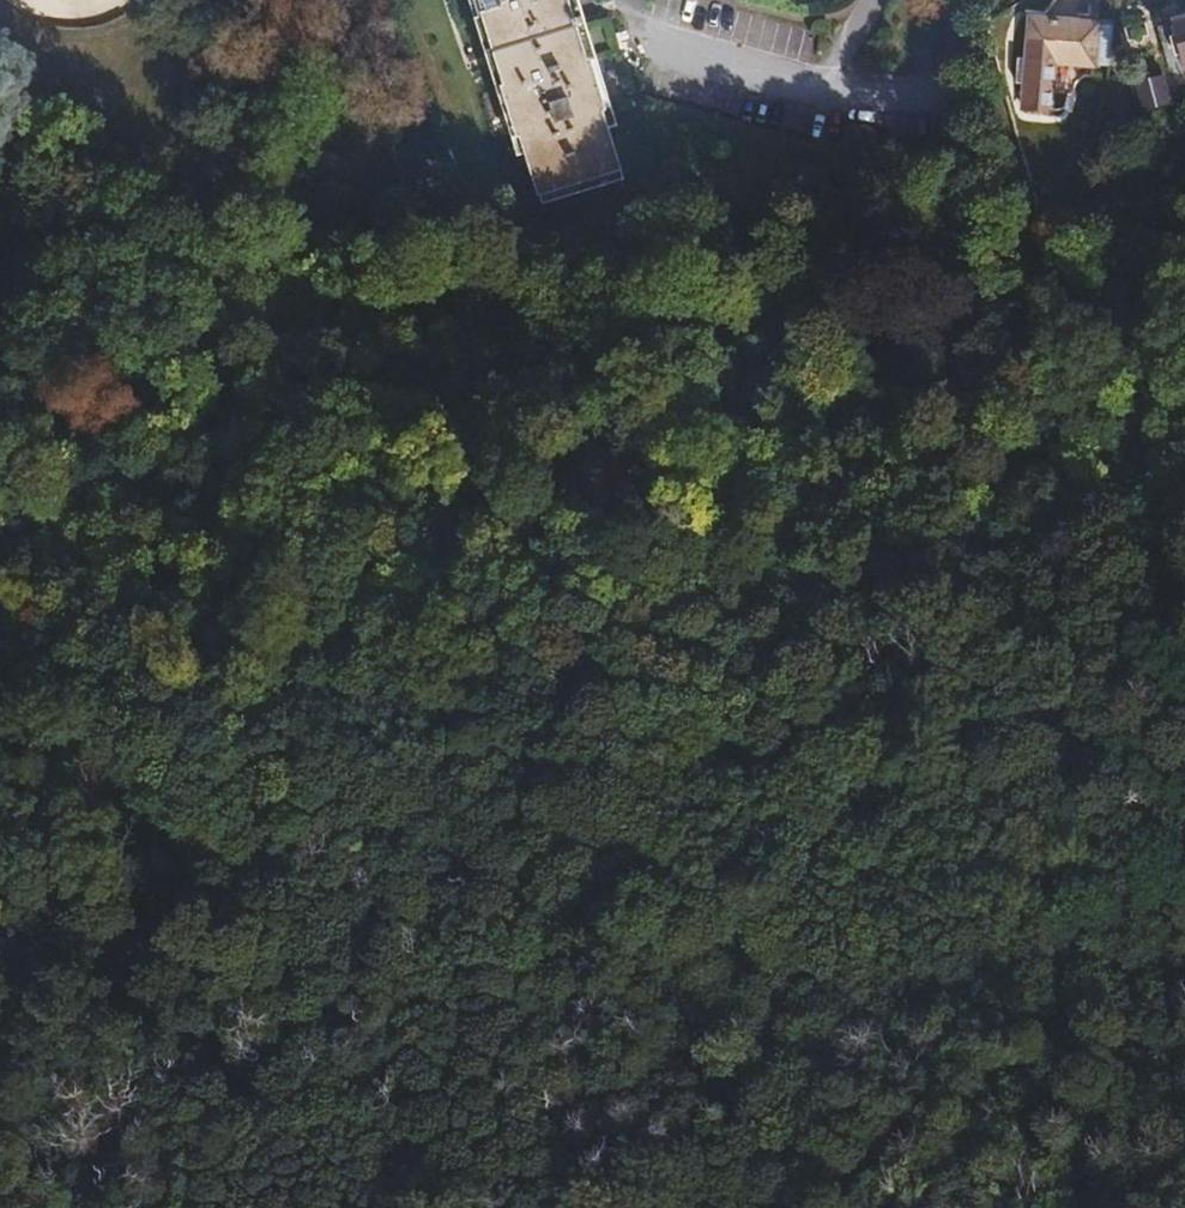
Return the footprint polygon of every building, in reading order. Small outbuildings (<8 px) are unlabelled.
[(518,204),(599,179),(544,0),(456,0),(518,204)] [(1172,21),(1184,71),(1184,18),(1172,21)] [(1023,112),(1050,115),(1053,63),(1094,66),(1096,25),(1030,21),(1027,62),(1017,61),(1016,83),(1024,84),(1023,112)] [(1141,101),(1142,107),(1166,101),(1162,83),(1142,88),(1141,82),(1129,84),(1134,103),(1141,101)]
